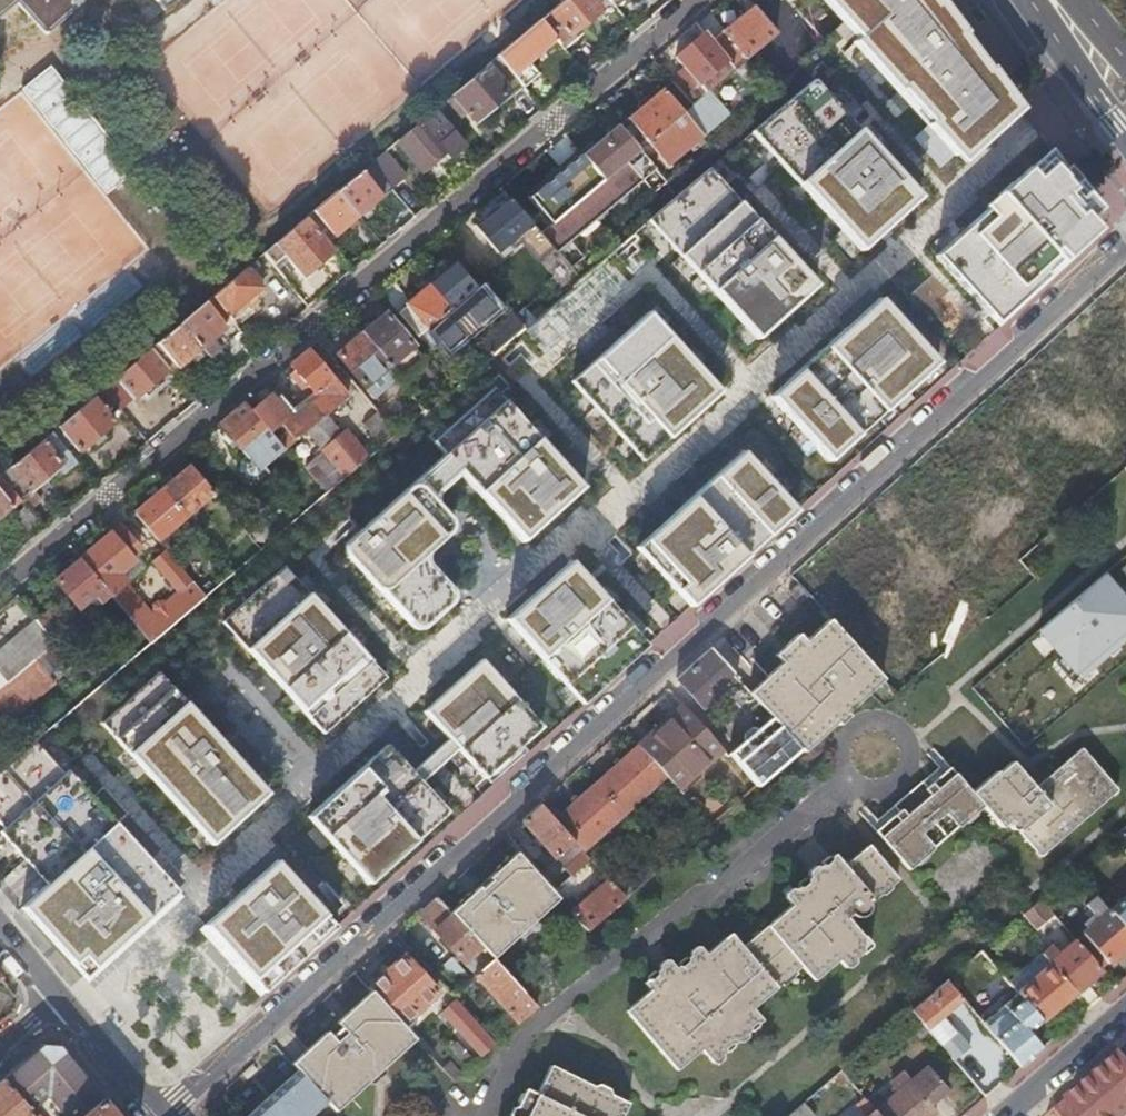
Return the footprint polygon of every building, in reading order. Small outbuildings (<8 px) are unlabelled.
[(88,0),(0,0),(0,18),(18,3),(47,34),(49,35),(51,34),(88,0)] [(609,0),(564,0),(539,21),(556,40),(559,45),(610,2),(609,0)] [(955,154),(1016,99),(941,0),(823,0),(858,38),(853,42),(955,154)] [(735,70),(743,64),(777,35),(753,6),(711,42),(727,61),(735,70)] [(556,40),(539,21),(497,57),(517,80),(518,82),(529,73),(524,67),(556,40)] [(699,84),(727,61),(711,42),(705,35),(677,59),(699,84)] [(517,80),(497,57),(453,93),(476,120),(509,92),(507,90),(517,80)] [(100,195),(128,173),(46,66),(18,87),(100,195)] [(755,132),(861,249),(921,195),(814,78),(755,132)] [(684,113),(693,106),(674,84),(666,92),(684,113)] [(625,134),(639,151),(648,144),(684,113),(666,92),(663,89),(627,119),(633,127),(625,134)] [(728,115),(709,92),(693,106),(684,113),(648,144),(667,166),(728,115)] [(451,161),(465,148),(433,110),(398,140),(424,172),(445,155),(451,161)] [(618,126),(583,155),(604,180),(627,161),(639,151),(625,134),(618,126)] [(1055,147),(937,255),(1001,324),(1093,240),(1089,236),(1100,226),(1091,216),(1100,207),(1055,147)] [(589,193),(604,180),(583,155),(578,150),(563,162),(560,159),(531,184),(545,200),(552,194),(565,208),(586,189),(589,193)] [(639,151),(627,161),(644,180),(655,169),(639,151)] [(402,177),(383,153),(371,163),(390,187),(402,177)] [(589,193),(584,197),(600,216),(644,180),(627,161),(604,180),(589,193)] [(359,217),(392,189),(390,187),(371,163),(337,191),(359,217)] [(651,220),(758,337),(817,284),(710,166),(651,220)] [(337,191),(306,217),(328,243),(359,217),(337,191)] [(538,260),(553,247),(541,233),(510,197),(477,226),(501,254),(519,238),(538,260)] [(584,197),(541,233),(553,247),(572,268),(585,257),(571,241),(600,216),(584,197)] [(328,243),(306,217),(263,253),(272,264),(284,256),(302,278),(334,250),(328,243)] [(478,289),(454,262),(429,283),(453,311),(478,289)] [(263,287),(247,267),(211,297),(227,317),(263,287)] [(380,291),(420,339),(430,331),(453,311),(429,283),(409,300),(393,281),(380,291)] [(227,317),(232,322),(267,292),(263,287),(227,317)] [(453,311),(430,331),(446,350),(486,315),(475,302),(483,295),(478,289),(453,311)] [(227,317),(211,297),(156,343),(178,370),(203,350),(209,358),(219,349),(213,341),(227,330),(221,323),(227,317)] [(772,396),(830,459),(938,361),(880,297),(772,396)] [(574,380),(646,459),(722,390),(650,311),(574,380)] [(498,328),(508,340),(525,325),(515,314),(498,328)] [(362,337),(388,367),(413,347),(387,316),(362,337)] [(1075,349),(1110,387),(1125,373),(1125,349),(1104,323),(1075,349)] [(363,388),(388,367),(362,337),(337,358),(363,388)] [(160,379),(169,371),(150,348),(115,378),(133,401),(143,393),(146,397),(163,383),(160,379)] [(284,451),(306,432),(324,417),(348,396),(310,351),(290,368),(313,395),(316,393),(320,398),(292,421),(273,398),(263,406),(255,397),(245,405),(284,451)] [(118,408),(121,411),(133,401),(115,378),(102,389),(118,408)] [(448,453),(464,469),(468,465),(479,476),(473,481),(497,507),(505,499),(534,531),(585,484),(495,386),(436,440),(448,453)] [(266,388),(255,397),(263,406),(273,398),(266,388)] [(118,408),(102,389),(57,427),(79,453),(115,423),(109,417),(118,408)] [(417,418),(425,411),(412,396),(404,403),(417,418)] [(260,472),(264,468),(284,451),(245,405),(220,426),(249,459),(260,472)] [(306,432),(345,478),(368,459),(345,432),(340,436),(324,417),(306,432)] [(76,463),(50,432),(0,474),(0,476),(9,487),(20,478),(32,492),(34,491),(60,469),(64,474),(76,463)] [(639,546),(692,605),(798,509),(745,450),(639,546)] [(1022,492),(1035,480),(1011,452),(997,464),(1022,492)] [(464,469),(448,453),(349,543),(348,544),(348,546),(347,548),(347,550),(348,551),(348,553),(349,555),(351,556),(410,622),(441,594),(416,566),(414,564),(413,560),(413,556),(414,553),(415,550),(416,549),(420,545),(443,524),(425,504),(464,469)] [(244,475),(248,482),(260,472),(249,459),(242,465),(244,475)] [(187,519),(214,495),(190,468),(163,491),(187,519)] [(259,484),(270,475),(264,468),(260,472),(248,482),(249,483),(259,484)] [(9,487),(0,476),(0,520),(22,502),(9,487)] [(25,506),(28,509),(41,499),(34,491),(32,492),(20,478),(9,487),(22,502),(25,506)] [(136,513),(160,542),(187,519),(163,491),(136,513)] [(151,643),(186,614),(206,597),(167,550),(153,563),(178,593),(152,615),(120,576),(135,563),(131,557),(139,550),(121,527),(81,560),(112,597),(151,643)] [(194,539),(200,534),(194,527),(188,532),(194,539)] [(101,606),(112,597),(81,560),(56,582),(79,609),(94,597),(101,606)] [(507,621),(584,704),(649,645),(572,562),(507,621)] [(286,566),(225,622),(326,733),(387,677),(286,566)] [(809,597),(797,584),(788,592),(800,606),(809,597)] [(922,637),(942,659),(987,619),(967,596),(922,637)] [(38,623),(56,644),(75,628),(68,621),(60,627),(47,612),(35,620),(38,623)] [(771,719),(798,750),(800,749),(803,752),(837,723),(828,713),(836,706),(845,716),(881,680),(829,620),(805,643),(797,636),(785,647),(792,655),(801,665),(792,673),(783,663),(749,693),(771,719)] [(56,644),(38,623),(0,655),(0,678),(6,686),(56,644)] [(49,679),(74,708),(134,658),(137,655),(126,642),(83,677),(56,644),(6,686),(0,691),(0,720),(49,679)] [(711,650),(678,680),(703,708),(736,678),(711,650)] [(792,655),(783,663),(792,673),(801,665),(792,655)] [(484,659),(425,712),(453,742),(460,750),(467,758),(486,779),(545,725),(484,659)] [(161,673),(105,724),(215,845),(271,794),(161,673)] [(828,713),(837,723),(845,716),(836,706),(828,713)] [(645,754),(665,777),(678,793),(724,752),(690,714),(645,754)] [(730,758),(756,787),(798,750),(771,719),(730,758)] [(1021,723),(1010,732),(1024,748),(1035,739),(1021,723)] [(119,824),(71,771),(66,775),(35,741),(0,771),(0,821),(7,828),(2,832),(50,884),(119,824)] [(460,750),(453,742),(416,776),(424,784),(430,791),(467,758),(460,750)] [(310,818),(371,884),(449,812),(430,791),(424,784),(416,776),(389,746),(310,818)] [(596,784),(624,815),(665,777),(645,754),(638,747),(596,784)] [(1043,787),(1040,784),(1032,790),(1008,762),(994,774),(993,773),(968,793),(946,769),(924,787),(918,781),(890,805),(895,812),(873,831),(906,869),(928,851),(929,847),(953,827),(957,826),(980,807),(1000,829),(1007,822),(1009,825),(1009,827),(1009,829),(1010,830),(1011,831),(1012,831),(1015,831),(1016,832),(1016,835),(1032,852),(1044,855),(1109,801),(1109,786),(1079,750),(1049,776),(1052,780),(1057,786),(1048,793),(1043,787)] [(1049,776),(1040,784),(1043,787),(1048,793),(1057,786),(1052,780),(1049,776)] [(574,843),(583,853),(624,815),(596,784),(555,821),(574,843)] [(541,805),(523,821),(556,859),(574,843),(555,821),(541,805)] [(119,824),(50,884),(23,908),(87,978),(178,895),(182,892),(119,824)] [(1113,838),(1125,853),(1125,827),(1113,838)] [(556,859),(572,877),(576,873),(590,861),(583,853),(574,843),(556,859)] [(833,858),(823,867),(842,888),(827,900),(808,879),(783,901),(790,909),(742,952),(730,938),(704,958),(698,952),(673,973),(688,990),(675,1002),(660,986),(626,1015),(676,1074),(702,1053),(706,1058),(716,1050),(721,1057),(737,1043),(732,1037),(740,1030),(745,1036),(761,1022),(753,1011),(802,969),(814,982),(848,953),(854,960),(862,954),(864,951),(864,945),(864,941),(864,940),(845,919),(850,915),(852,917),(857,918),(862,918),(864,917),(868,914),(869,911),(869,906),(868,900),(870,898),(872,901),(897,881),(867,847),(843,869),(833,858)] [(481,947),(492,960),(493,961),(514,943),(508,935),(531,914),(538,922),(559,902),(516,854),(451,913),(473,938),(481,947)] [(278,861),(207,927),(267,993),(339,928),(308,894),(278,861)] [(583,881),(597,869),(590,861),(576,873),(583,881)] [(842,888),(823,867),(808,879),(827,900),(842,888)] [(615,877),(609,882),(625,901),(631,895),(615,877)] [(571,916),(587,934),(625,901),(609,882),(571,916)] [(1096,896),(1086,905),(1095,916),(1085,924),(1089,929),(1084,934),(1109,963),(1125,948),(1125,931),(1109,912),(1096,896)] [(438,898),(420,914),(455,954),(473,938),(451,913),(438,898)] [(1125,931),(1125,898),(1109,912),(1125,931)] [(1061,923),(1041,900),(1024,915),(1043,938),(1061,923)] [(508,935),(514,943),(527,932),(538,922),(531,914),(508,935)] [(1003,933),(989,945),(996,953),(1010,941),(1003,933)] [(1109,963),(1084,934),(1076,940),(1101,969),(1109,963)] [(455,954),(463,964),(481,947),(473,938),(455,954)] [(1101,969),(1076,940),(1059,955),(1052,946),(1043,953),(1052,964),(1075,991),(1101,969)] [(463,964),(475,976),(492,960),(481,947),(463,964)] [(981,951),(946,982),(956,993),(978,973),(991,962),(981,951)] [(370,989),(374,993),(402,1026),(438,994),(406,957),(370,989)] [(492,960),(475,976),(519,1025),(536,1010),(493,961),(492,960)] [(991,962),(978,973),(1005,1005),(1018,993),(1012,987),(998,971),(991,962)] [(1076,1020),(1090,1008),(1079,996),(1075,991),(1052,964),(1027,985),(1018,993),(1041,1020),(1062,1003),(1076,1020)] [(1003,966),(998,971),(1012,987),(1017,982),(1003,966)] [(654,979),(660,986),(675,1002),(688,990),(673,973),(668,967),(654,979)] [(1017,982),(1012,987),(1018,993),(1027,985),(1021,978),(1017,982)] [(1090,1008),(1101,999),(1087,981),(1075,991),(1090,1008)] [(946,982),(919,1005),(910,1012),(953,1062),(965,1052),(938,1020),(962,1000),(956,993),(946,982)] [(374,993),(294,1066),(299,1072),(326,1103),(333,1112),(365,1085),(358,1077),(379,1058),(386,1066),(414,1040),(402,1026),(374,993)] [(494,1046),(455,1002),(444,1012),(453,1022),(451,1024),(481,1058),(494,1046)] [(995,1038),(1021,1068),(1043,1049),(1017,1019),(995,1038)] [(100,1099),(57,1048),(41,1047),(1,1081),(27,1112),(46,1096),(62,1115),(79,1115),(100,1099)] [(1123,1052),(1067,1100),(1081,1115),(1125,1115),(1125,1056),(1123,1052)] [(358,1077),(365,1085),(375,1076),(386,1066),(379,1058),(358,1077)] [(437,1066),(452,1083),(459,1077),(445,1060),(437,1066)] [(878,1115),(930,1115),(935,1112),(929,1105),(946,1090),(927,1068),(911,1081),(903,1072),(890,1083),(897,1093),(875,1112),(878,1115)] [(629,1106),(550,1069),(536,1097),(525,1092),(513,1115),(624,1115),(629,1106)] [(299,1072),(249,1115),(312,1115),(326,1103),(299,1072)] [(27,1112),(1,1081),(0,1082),(0,1115),(30,1115),(27,1112)] [(875,1112),(863,1098),(858,1104),(865,1112),(868,1115),(878,1115),(875,1112)] [(100,1099),(79,1115),(115,1115),(100,1099)] [(1050,1115),(1051,1115),(1081,1115),(1067,1100),(1050,1115)] [(805,1103),(789,1115),(815,1115),(816,1115),(805,1103)]
